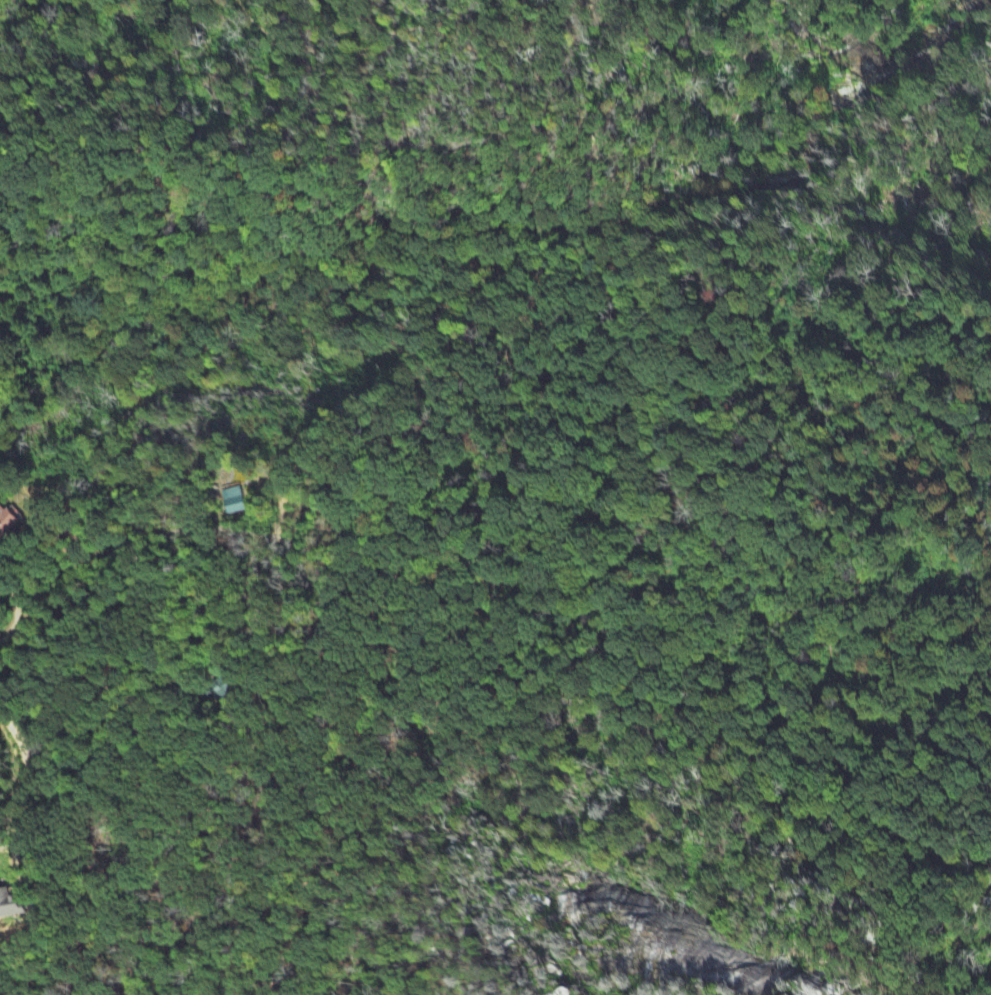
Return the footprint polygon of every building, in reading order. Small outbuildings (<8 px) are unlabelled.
[(222,491),(227,513),(246,509),(241,486),(222,491)] [(0,499),(0,533),(7,541),(29,520),(16,507),(11,511),(0,499)] [(209,685),(221,704),(237,693),(225,674),(209,685)] [(28,914),(24,897),(15,899),(13,889),(0,892),(0,920),(28,914)]
